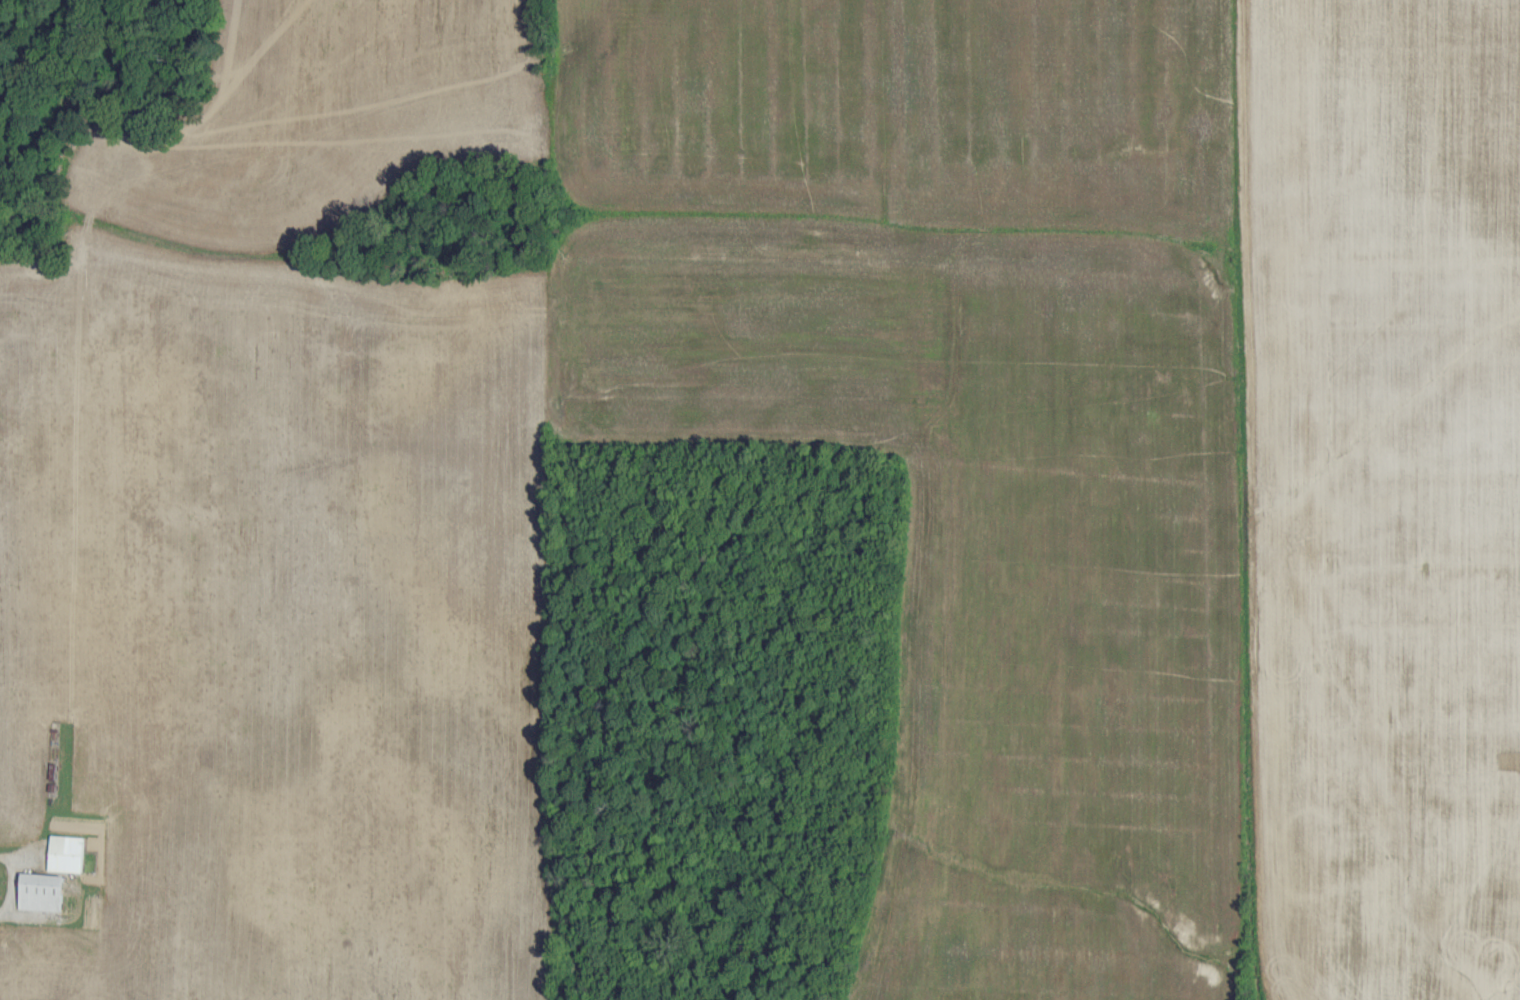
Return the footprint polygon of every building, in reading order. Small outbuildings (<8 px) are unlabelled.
[(87,871),(88,835),(54,833),(53,870),(87,871)] [(67,909),(69,873),(25,871),(24,908),(67,909)]
